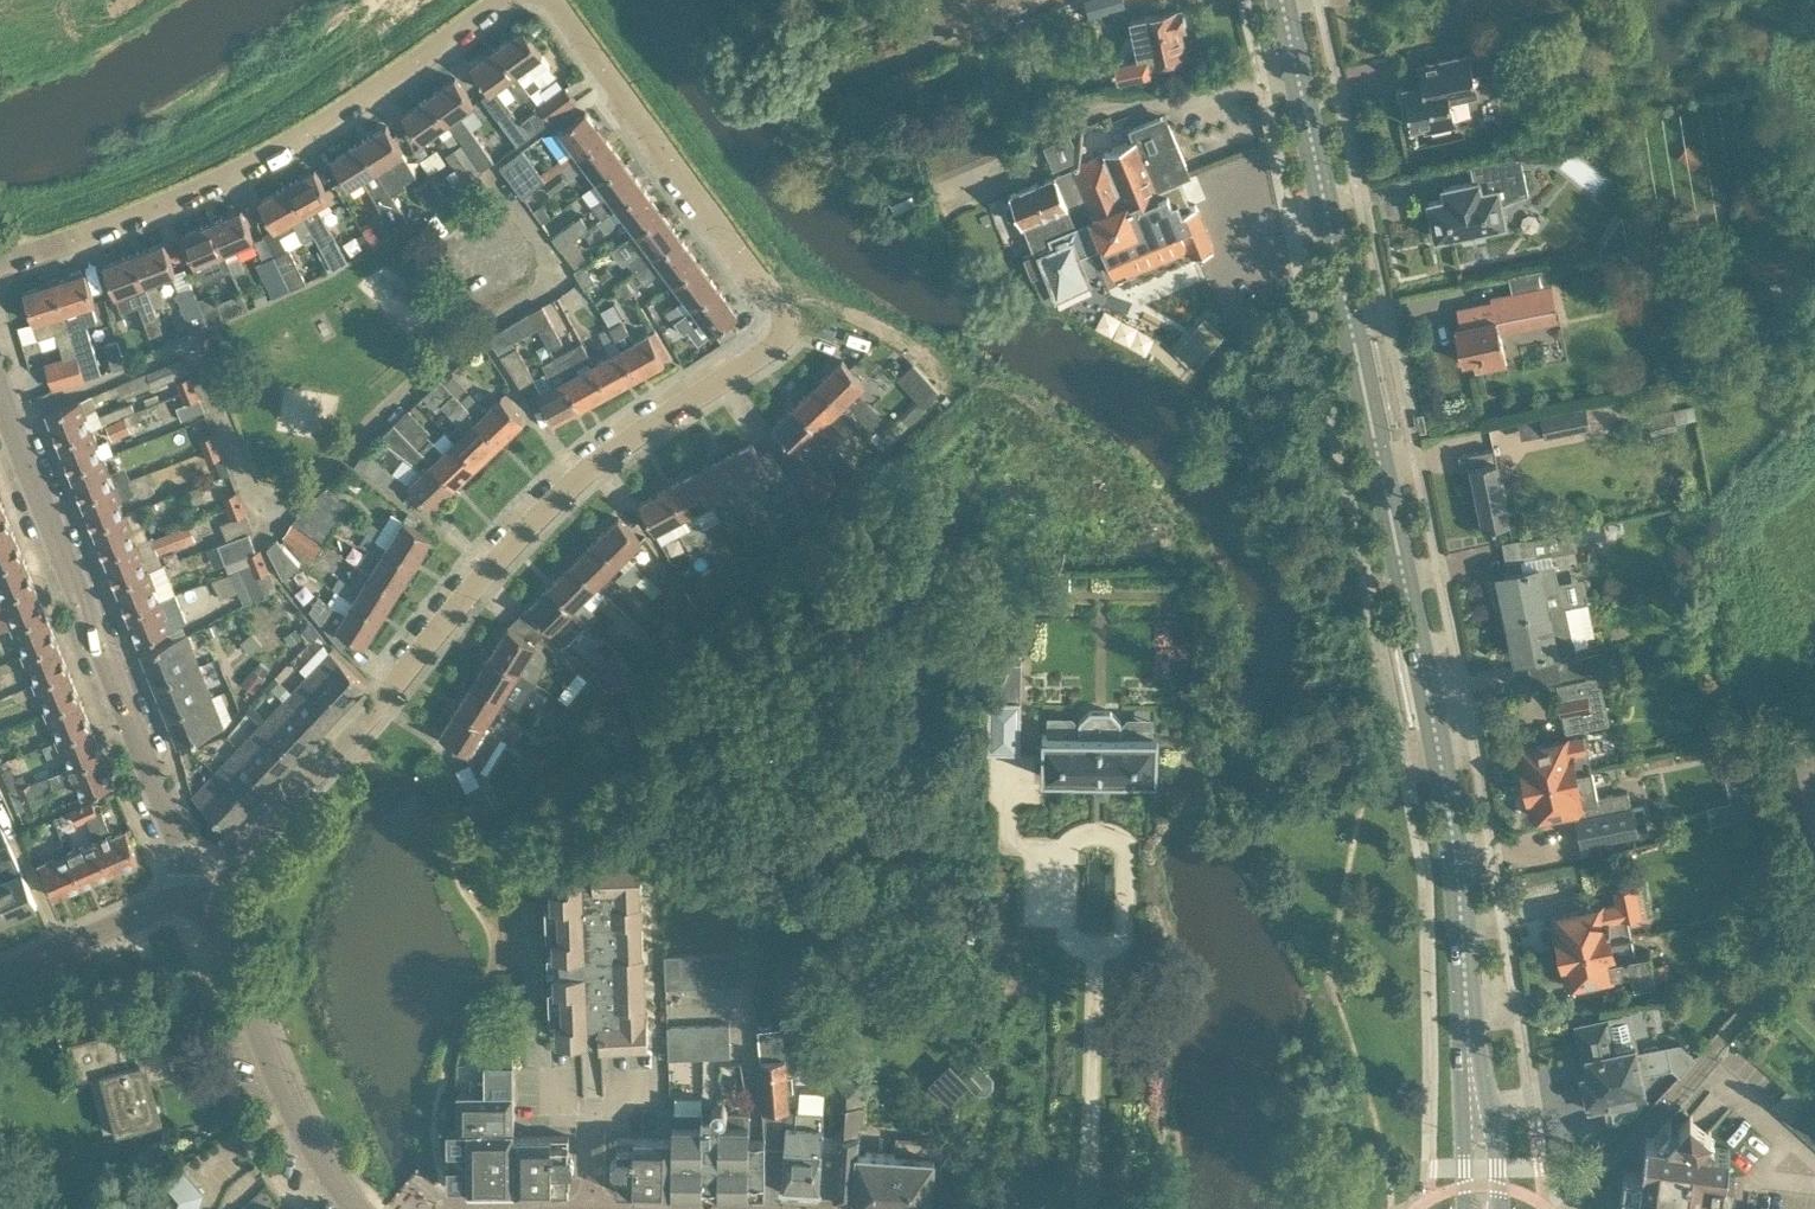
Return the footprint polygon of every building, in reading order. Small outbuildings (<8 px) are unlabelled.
[(1125,0),(1084,0),(1089,18),(1127,7),(1125,0)] [(1158,13),(1133,18),(1136,35),(1127,37),(1119,49),(1122,60),(1117,62),(1120,78),(1154,71),(1152,62),(1164,59),(1187,54),(1181,29),(1186,28),(1181,8),(1158,13)] [(551,65),(543,54),(524,28),(497,47),(531,93),(541,86),(534,77),(551,65)] [(1519,37),(1497,42),(1501,61),(1524,56),(1519,37)] [(521,100),(531,93),(497,47),(472,65),(486,84),(490,91),(492,93),(499,89),(508,82),(521,100)] [(1417,123),(1419,131),(1463,121),(1465,130),(1497,123),(1489,84),(1485,85),(1484,79),(1494,77),(1488,48),(1419,63),(1423,81),(1404,85),(1407,100),(1402,101),(1406,122),(1412,121),(1413,125),(1417,123)] [(895,66),(883,72),(888,82),(899,76),(895,66)] [(456,77),(430,95),(463,141),(482,168),(494,159),(460,111),(474,102),(470,96),(456,77)] [(540,106),(550,120),(575,101),(565,86),(540,105),(540,106)] [(463,141),(430,95),(404,114),(421,139),(436,128),(451,149),(446,153),(465,182),(483,170),(463,141)] [(518,144),(550,120),(540,106),(521,120),(511,107),(498,116),(518,144)] [(906,144),(923,185),(1013,147),(995,106),(906,144)] [(564,155),(541,171),(523,148),(500,165),(523,196),(542,182),(571,161),(579,155),(605,136),(586,110),(560,130),(571,145),(562,152),(564,155)] [(1008,202),(1006,208),(1009,216),(1015,218),(1020,216),(1031,243),(1049,235),(1076,223),(1077,222),(1095,215),(1158,189),(1156,186),(1183,175),(1190,172),(1169,122),(1165,124),(1162,115),(1140,125),(1131,128),(1135,139),(1105,152),(1106,154),(1057,174),(1011,194),(1013,200),(1008,202)] [(403,151),(400,145),(387,125),(360,142),(391,194),(406,185),(391,159),(403,151)] [(598,181),(624,161),(605,136),(579,155),(598,181)] [(1072,137),(1045,148),(1055,172),(1082,160),(1072,137)] [(1695,169),(1706,152),(1689,140),(1677,157),(1695,169)] [(360,142),(333,159),(345,179),(349,185),(363,176),(379,202),(389,230),(407,219),(391,194),(360,142)] [(1522,158),(1530,157),(1528,149),(1521,151),(1491,157),(1491,158),(1494,158),(1498,176),(1495,177),(1497,186),(1482,190),(1481,188),(1479,179),(1474,180),(1444,186),(1444,188),(1446,197),(1429,201),(1437,236),(1464,230),(1467,233),(1471,234),(1478,233),(1481,230),(1483,226),(1506,222),(1502,203),(1529,192),(1522,158)] [(551,193),(579,171),(571,161),(542,182),(551,193)] [(602,217),(643,187),(624,161),(598,181),(608,195),(594,206),(595,208),(602,217)] [(316,169),(288,185),(316,234),(333,268),(349,260),(323,213),(322,213),(317,204),(331,196),(327,190),(316,169)] [(414,187),(427,206),(445,195),(432,175),(414,187)] [(1049,235),(1031,243),(1035,251),(1039,249),(1047,269),(1057,292),(1089,279),(1079,253),(1103,243),(1115,273),(1116,272),(1189,241),(1194,253),(1214,245),(1196,203),(1190,205),(1179,177),(1183,175),(1156,186),(1158,189),(1095,215),(1077,222),(1076,223),(1049,235)] [(304,240),(316,234),(288,185),(260,200),(275,227),(276,227),(292,218),(304,240)] [(636,231),(662,212),(643,187),(598,221),(605,230),(624,216),(635,231),(636,231)] [(534,210),(543,223),(552,216),(542,204),(534,210)] [(254,237),(251,231),(242,209),(212,222),(225,249),(236,245),(254,237)] [(635,231),(626,238),(637,252),(628,258),(637,271),(657,258),(682,239),(662,212),(636,231),(635,231)] [(553,237),(561,248),(589,227),(581,216),(553,237)] [(204,280),(233,267),(229,259),(225,249),(212,222),(183,234),(194,262),(196,261),(204,280)] [(275,227),(264,233),(275,255),(290,287),(307,280),(290,247),(287,248),(276,227),(275,227)] [(657,258),(637,271),(645,282),(664,268),(674,281),(700,262),(682,239),(657,258)] [(145,281),(175,269),(164,241),(134,253),(145,281)] [(1035,251),(1024,256),(1032,275),(1047,269),(1039,249),(1035,251)] [(134,253),(104,265),(113,287),(115,292),(122,311),(139,304),(151,334),(155,333),(164,329),(155,306),(149,292),(145,281),(134,253)] [(239,254),(229,259),(233,267),(235,274),(246,269),(239,254)] [(257,263),(273,296),(290,287),(275,255),(257,263)] [(596,278),(584,262),(575,268),(579,277),(581,279),(585,286),(596,278)] [(693,306),(719,288),(700,262),(674,281),(686,297),(693,306)] [(86,271),(83,272),(83,269),(68,274),(69,276),(55,281),(79,355),(95,350),(88,327),(87,324),(98,320),(92,303),(95,301),(93,294),(86,271)] [(635,290),(627,279),(615,287),(623,298),(635,290)] [(55,386),(85,377),(79,355),(55,281),(24,291),(39,337),(56,332),(65,358),(47,363),(55,386)] [(1513,314),(1556,305),(1552,283),(1512,292),(1491,296),(1492,300),(1457,307),(1461,324),(1455,326),(1463,361),(1474,358),(1476,369),(1499,364),(1506,362),(1500,331),(1515,328),(1513,314)] [(177,292),(193,332),(209,324),(198,298),(193,286),(177,292)] [(166,302),(161,287),(149,292),(155,306),(166,302)] [(685,312),(674,319),(683,332),(702,319),(713,333),(728,321),(738,314),(719,288),(693,306),(685,312)] [(209,324),(224,318),(213,292),(198,298),(209,324)] [(613,299),(599,306),(609,325),(609,326),(623,318),(613,299)] [(672,321),(685,312),(679,303),(665,312),(672,321)] [(529,312),(551,349),(564,341),(543,304),(529,312)] [(1206,317),(1176,351),(1188,361),(1218,328),(1206,317)] [(621,347),(637,375),(665,360),(650,331),(634,340),(623,318),(609,326),(616,339),(621,347)] [(609,325),(598,330),(606,344),(616,339),(609,326),(609,325)] [(505,327),(490,337),(497,349),(513,340),(505,327)] [(167,338),(164,329),(155,333),(158,341),(167,338)] [(223,344),(218,332),(206,337),(211,349),(223,344)] [(106,343),(113,368),(126,364),(119,339),(106,343)] [(582,405),(609,390),(594,362),(582,341),(555,356),(582,405)] [(534,377),(517,344),(501,354),(520,387),(533,380),(535,378),(534,377)] [(609,390),(637,375),(621,347),(611,352),(594,362),(609,390)] [(553,421),(582,405),(555,356),(543,363),(547,370),(534,377),(535,378),(541,389),(538,390),(537,391),(553,421)] [(867,415),(850,396),(857,389),(865,382),(843,359),(820,382),(851,415),(859,423),(867,415)] [(119,390),(74,407),(154,604),(167,599),(174,616),(189,609),(189,610),(258,582),(251,565),(268,558),(219,435),(232,430),(207,368),(206,365),(203,363),(200,361),(196,361),(193,361),(146,381),(151,393),(124,403),(119,390)] [(898,380),(917,400),(927,411),(943,396),(914,365),(898,380)] [(454,374),(445,382),(500,441),(524,419),(507,401),(501,395),(486,409),(454,374)] [(477,462),(500,441),(445,382),(442,379),(423,396),(436,410),(442,405),(459,423),(465,429),(454,439),(477,462)] [(820,382),(797,403),(840,449),(848,457),(855,450),(847,442),(851,439),(839,426),(851,415),(820,382)] [(1662,402),(1677,400),(1675,388),(1661,391),(1662,402)] [(917,400),(900,416),(909,427),(927,411),(917,400)] [(796,449),(810,435),(831,457),(840,449),(797,403),(774,426),(788,440),(796,449)] [(1647,415),(1651,434),(1678,428),(1677,420),(1696,416),(1693,404),(1647,415)] [(1545,436),(1592,427),(1587,405),(1541,414),(1541,415),(1545,434),(1545,436)] [(428,434),(430,432),(408,408),(394,421),(425,455),(454,484),(477,462),(454,439),(442,450),(435,442),(428,434)] [(900,416),(875,439),(879,443),(885,450),(909,427),(900,416)] [(386,442),(422,470),(409,483),(431,506),(454,484),(425,455),(394,421),(381,434),(387,440),(386,442)] [(753,442),(724,457),(739,485),(742,490),(749,502),(766,493),(776,512),(778,511),(786,507),(793,519),(795,523),(812,508),(783,467),(770,449),(760,454),(753,442)] [(879,443),(868,454),(874,460),(885,450),(879,443)] [(1484,526),(1507,521),(1510,521),(1494,447),(1459,454),(1462,468),(1471,466),(1484,526)] [(357,461),(355,463),(385,485),(395,472),(365,450),(357,461)] [(697,472),(712,499),(728,491),(739,485),(724,457),(697,472)] [(856,466),(848,457),(837,466),(846,476),(856,466)] [(841,484),(826,463),(815,470),(807,458),(806,460),(792,470),(817,503),(841,484)] [(669,487),(695,535),(708,558),(725,549),(712,526),(705,530),(699,518),(716,509),(712,499),(697,472),(669,487)] [(684,541),(695,535),(669,487),(640,502),(652,523),(655,530),(674,520),(684,541)] [(349,504),(325,489),(323,488),(313,499),(341,517),(349,504)] [(749,502),(742,490),(731,496),(740,513),(750,507),(751,507),(749,502)] [(326,541),(341,517),(313,499),(293,522),(326,541)] [(785,523),(793,519),(786,507),(778,511),(785,523)] [(641,539),(636,534),(619,517),(596,540),(618,562),(624,568),(636,580),(645,571),(628,553),(628,552),(641,539)] [(366,532),(415,563),(432,535),(405,518),(395,535),(372,522),(366,532)] [(292,522),(283,536),(316,558),(325,544),(292,522)] [(1551,554),(1589,546),(1585,527),(1533,537),(1537,557),(1551,554)] [(358,565),(361,567),(398,589),(415,563),(366,532),(360,543),(368,548),(358,565)] [(266,546),(285,571),(298,561),(279,537),(266,546)] [(610,570),(618,562),(596,540),(574,562),(596,584),(610,570)] [(1508,616),(1564,604),(1555,561),(1553,562),(1539,565),(1528,567),(1509,572),(1505,572),(1509,590),(1502,591),(1508,616)] [(574,562),(551,584),(574,606),(591,625),(600,616),(582,598),(596,584),(574,562)] [(332,587),(336,589),(353,599),(381,616),(398,589),(361,567),(351,583),(339,576),(332,587)] [(625,569),(624,568),(616,576),(627,588),(636,580),(625,569)] [(708,598),(724,587),(711,568),(695,579),(708,598)] [(560,639),(570,638),(574,634),(588,621),(574,606),(551,584),(528,607),(545,623),(549,627),(551,629),(560,639)] [(345,611),(329,601),(318,595),(310,609),(344,650),(352,636),(364,643),(381,616),(353,599),(345,611)] [(1577,655),(1574,638),(1567,604),(1564,604),(1508,616),(1513,641),(1519,640),(1523,657),(1527,656),(1557,650),(1559,649),(1565,677),(1598,670),(1603,669),(1599,651),(1582,654),(1580,654),(1577,655)] [(217,621),(206,626),(210,636),(221,631),(217,621)] [(312,641),(320,633),(309,622),(301,630),(312,641)] [(509,625),(493,652),(537,681),(545,667),(527,656),(536,642),(509,625)] [(292,644),(302,637),(296,627),(286,634),(292,644)] [(154,683),(200,664),(188,633),(141,652),(154,683)] [(649,664),(665,650),(655,640),(640,654),(649,664)] [(616,648),(592,671),(619,692),(639,672),(616,648)] [(307,675),(343,710),(367,685),(331,651),(307,675)] [(528,694),(537,681),(493,652),(492,653),(475,680),(502,696),(520,708),(528,694)] [(0,676),(0,727),(26,717),(28,723),(17,728),(34,770),(8,780),(22,815),(92,786),(65,720),(63,720),(57,704),(59,703),(41,659),(0,676)] [(252,690),(272,670),(262,661),(243,681),(252,690)] [(1021,749),(1021,662),(1010,663),(995,702),(989,701),(989,749),(1021,749)] [(166,713),(213,695),(200,664),(154,683),(166,713)] [(1567,730),(1608,721),(1598,673),(1557,681),(1561,699),(1558,700),(1561,712),(1563,711),(1567,730)] [(320,734),(343,710),(307,675),(284,699),(320,734)] [(279,695),(287,686),(276,676),(268,684),(279,695)] [(587,716),(609,694),(588,677),(568,702),(586,715),(587,716)] [(502,696),(475,680),(459,706),(485,723),(502,696)] [(179,745),(201,736),(225,726),(213,695),(166,713),(179,745)] [(262,723),(298,757),(320,734),(284,699),(262,723)] [(580,720),(586,715),(568,702),(560,714),(554,710),(550,717),(545,725),(564,736),(580,720)] [(485,723),(459,706),(441,734),(467,750),(464,755),(469,757),(471,762),(478,774),(502,734),(493,728),(485,723)] [(1044,735),(1044,751),(1043,775),(1074,775),(1074,776),(1125,776),(1156,776),(1157,735),(1120,735),(1121,720),(1111,711),(1090,710),(1081,720),(1080,735),(1044,735)] [(251,728),(258,720),(248,712),(241,719),(251,728)] [(500,718),(493,728),(502,734),(503,733),(514,740),(520,731),(500,718)] [(239,747),(275,781),(298,757),(262,723),(239,747)] [(1526,781),(1591,768),(1584,734),(1519,748),(1526,781)] [(252,805),(275,781),(239,747),(216,771),(252,805)] [(1753,814),(1741,760),(1723,764),(1730,800),(1707,805),(1711,824),(1753,814)] [(471,762),(456,769),(466,790),(478,816),(495,807),(483,782),(482,782),(478,774),(471,762)] [(1583,842),(1637,830),(1648,828),(1643,805),(1633,807),(1632,807),(1631,807),(1628,790),(1597,796),(1591,768),(1526,781),(1533,815),(1580,806),(1582,817),(1578,818),(1583,842)] [(229,830),(252,805),(216,771),(193,795),(229,830)] [(102,809),(98,810),(93,800),(82,805),(87,815),(98,841),(111,871),(119,868),(123,869),(133,864),(134,861),(140,859),(127,829),(114,835),(102,809)] [(82,805),(71,810),(76,820),(87,815),(82,805)] [(37,826),(22,833),(26,843),(31,841),(31,843),(42,839),(37,826)] [(0,881),(0,895),(10,917),(37,904),(10,842),(9,842),(5,833),(0,835),(0,859),(8,877),(0,881)] [(69,850),(70,853),(83,884),(111,871),(98,841),(85,847),(83,844),(69,850)] [(40,862),(45,874),(55,896),(83,884),(70,853),(57,859),(55,855),(40,862)] [(601,1034),(603,1097),(605,1096),(603,1040),(649,1038),(648,1013),(646,1013),(641,881),(643,880),(642,855),(594,857),(594,863),(558,865),(559,882),(552,882),(553,900),(560,900),(561,932),(554,932),(555,951),(562,951),(562,966),(555,967),(556,985),(563,985),(564,1017),(557,1017),(558,1035),(581,1035),(584,1097),(586,1097),(583,1034),(601,1034)] [(1561,949),(1633,934),(1629,915),(1642,913),(1636,883),(1615,888),(1618,902),(1554,915),(1561,949)] [(10,917),(0,895),(0,921),(10,917)] [(1633,934),(1561,949),(1568,983),(1631,969),(1634,984),(1656,979),(1654,970),(1653,964),(1649,950),(1640,952),(1636,952),(1633,934)] [(713,985),(729,984),(727,951),(711,952),(713,985)] [(729,984),(744,983),(743,951),(727,951),(729,984)] [(697,985),(713,985),(711,952),(696,953),(697,985)] [(696,953),(680,954),(682,986),(697,985),(696,953)] [(666,987),(682,986),(680,954),(665,954),(666,987)] [(68,1041),(75,1064),(78,1078),(102,1072),(103,1079),(146,1067),(169,1061),(158,1020),(160,1019),(160,1017),(68,1041)] [(1681,1074),(1697,1056),(1680,1040),(1637,1050),(1634,1037),(1614,1041),(1608,1018),(1576,1025),(1584,1058),(1588,1057),(1592,1072),(1582,1074),(1590,1109),(1610,1104),(1614,1120),(1632,1116),(1643,1103),(1640,1086),(1645,1085),(1642,1073),(1672,1067),(1681,1074)] [(700,1057),(716,1056),(715,1023),(699,1024),(700,1057)] [(716,1056),(731,1056),(730,1023),(715,1023),(716,1056)] [(669,1058),(685,1057),(684,1024),(668,1025),(669,1058)] [(685,1057),(700,1057),(699,1024),(684,1024),(685,1057)] [(784,1026),(758,1028),(761,1058),(759,1058),(763,1110),(765,1136),(765,1138),(766,1138),(786,1139),(787,1124),(796,1125),(797,1108),(790,1108),(786,1056),(784,1026)] [(976,1058),(961,1070),(977,1088),(986,1088),(992,1081),(992,1072),(976,1058)] [(467,1129),(468,1190),(515,1190),(515,1135),(514,1062),(485,1062),(486,1091),(457,1091),(458,1148),(459,1148),(459,1129),(467,1129)] [(160,1117),(149,1078),(146,1067),(103,1079),(117,1130),(141,1123),(164,1118),(164,1116),(160,1117)] [(820,1188),(820,1194),(834,1195),(834,1196),(854,1197),(854,1203),(893,1206),(932,1208),(933,1185),(936,1155),(933,1155),(934,1140),(897,1138),(898,1135),(860,1132),(864,1081),(833,1079),(830,1133),(835,1133),(834,1147),(822,1146),(821,1168),(820,1188)] [(785,1145),(782,1186),(785,1186),(786,1189),(789,1193),(794,1195),(799,1194),(803,1190),(803,1187),(819,1188),(820,1188),(821,1168),(822,1146),(824,1127),(822,1127),(823,1096),(814,1096),(813,1109),(797,1108),(796,1125),(787,1124),(786,1139),(785,1145)] [(673,1138),(672,1192),(703,1193),(703,1191),(709,1191),(712,1195),(706,1198),(705,1199),(706,1200),(713,1197),(719,1193),(749,1193),(750,1177),(766,1177),(766,1153),(765,1144),(765,1138),(765,1136),(750,1136),(750,1111),(727,1110),(727,1108),(726,1106),(724,1104),(722,1103),(719,1103),(717,1103),(715,1104),(713,1106),(712,1108),(712,1111),(706,1111),(702,1111),(698,1111),(676,1110),(674,1110),(674,1130),(673,1138)] [(1709,1128),(1691,1112),(1679,1126),(1668,1139),(1657,1137),(1652,1137),(1647,1136),(1643,1164),(1642,1171),(1625,1169),(1622,1198),(1620,1208),(1719,1208),(1720,1199),(1733,1200),(1735,1184),(1736,1176),(1727,1175),(1730,1147),(1714,1145),(1715,1139),(1711,1135),(1713,1131),(1709,1128)] [(515,1135),(515,1190),(570,1190),(569,1135),(515,1135)] [(617,1136),(616,1191),(672,1192),(673,1138),(617,1136)] [(205,1191),(200,1186),(198,1188),(178,1166),(181,1164),(180,1162),(177,1165),(128,1208),(198,1208),(205,1191)]
